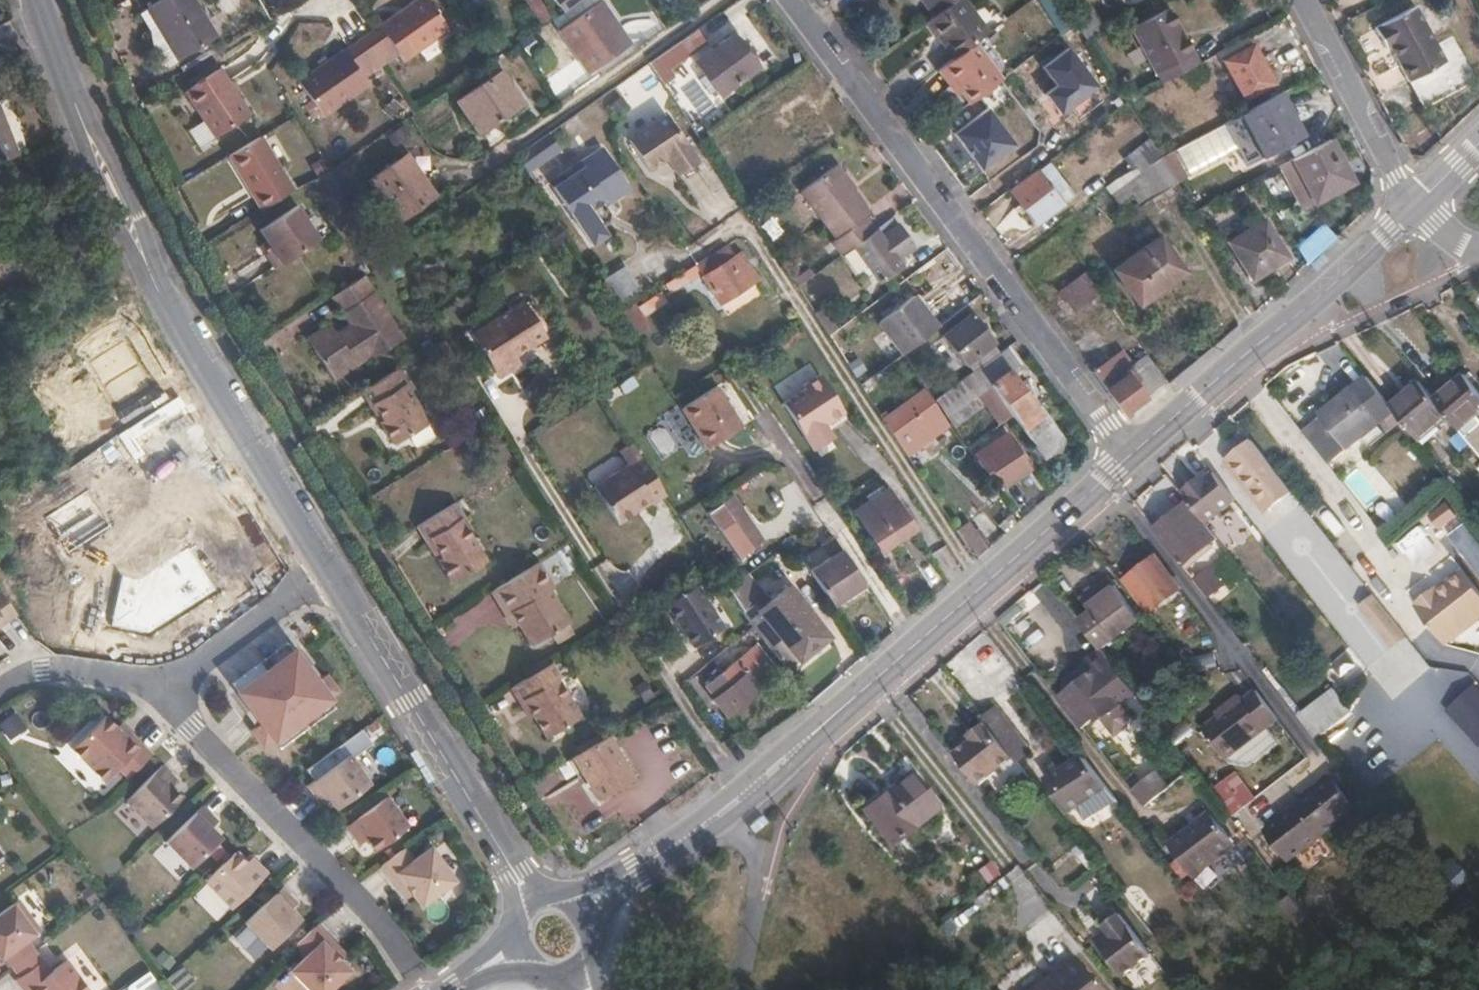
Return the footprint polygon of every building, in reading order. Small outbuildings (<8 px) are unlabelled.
[(212,31),(194,0),(160,0),(148,7),(175,52),(212,31)] [(381,63),(398,51),(404,58),(449,27),(430,0),(419,0),(363,37),(381,63)] [(550,14),(539,0),(524,0),(540,22),(550,14)] [(562,11),(578,0),(555,0),(562,11)] [(931,14),(949,0),(920,0),(931,14)] [(922,20),(950,57),(970,42),(982,32),(958,0),(949,0),(931,14),(922,20)] [(1164,80),(1199,62),(1167,6),(1132,26),(1164,80)] [(1422,109),(1476,83),(1462,55),(1443,64),(1414,7),(1376,26),(1386,47),(1390,45),(1422,109)] [(604,61),(576,20),(536,47),(565,89),(604,61)] [(755,67),(733,35),(695,63),(718,94),(755,67)] [(363,75),(381,63),(363,37),(299,81),(320,113),(366,82),(363,75)] [(690,55),(679,39),(649,60),(663,82),(673,75),(669,68),(690,55)] [(966,104),(998,80),(970,42),(950,57),(933,69),(947,86),(951,83),(966,104)] [(1244,99),(1274,83),(1254,45),(1224,61),(1244,99)] [(1058,86),(1048,93),(1064,116),(1100,90),(1070,49),(1045,68),(1058,86)] [(652,95),(666,87),(663,82),(649,60),(635,70),(649,91),(652,95)] [(248,111),(221,67),(185,90),(214,135),(248,111)] [(649,91),(635,70),(614,85),(628,106),(649,91)] [(517,106),(497,75),(457,100),(479,132),(517,106)] [(1301,134),(1280,94),(1241,114),(1263,156),(1297,139),(1296,137),(1301,134)] [(437,96),(413,117),(437,146),(462,125),(437,96)] [(0,104),(0,159),(18,152),(0,104)] [(991,109),(956,134),(985,172),(1019,147),(991,109)] [(675,169),(694,156),(665,110),(627,134),(645,164),(664,152),(675,169)] [(201,122),(188,131),(200,148),(213,139),(201,122)] [(228,152),(264,212),(293,193),(259,134),(228,152)] [(543,135),(517,153),(523,163),(549,145),(543,135)] [(1112,192),(1129,179),(1135,175),(1160,155),(1148,136),(1128,152),(1134,163),(1107,184),(1112,192)] [(1352,182),(1330,139),(1291,158),(1315,202),(1352,182)] [(1160,155),(1172,174),(1181,168),(1171,150),(1160,155)] [(435,196),(404,152),(364,179),(394,223),(435,196)] [(603,194),(625,180),(606,153),(585,167),(583,164),(553,184),(590,240),(605,230),(589,207),(605,196),(603,194)] [(1150,200),(1176,181),(1172,174),(1160,155),(1135,175),(1150,200)] [(853,244),(873,230),(864,217),(867,215),(831,167),(797,193),(834,240),(829,243),(838,256),(853,244)] [(1036,222),(1062,202),(1038,170),(1012,191),(1036,222)] [(1145,203),(1150,200),(1135,175),(1129,179),(1145,203)] [(259,243),(274,267),(318,237),(295,201),(258,226),(265,238),(259,243)] [(1258,283),(1290,260),(1265,220),(1229,244),(1252,280),(1255,279),(1258,283)] [(881,238),(874,229),(873,230),(853,244),(876,276),(897,262),(894,258),(912,245),(899,225),(881,238)] [(1305,260),(1337,244),(1328,226),(1296,242),(1305,260)] [(1183,270),(1160,237),(1114,270),(1139,302),(1183,270)] [(736,256),(752,281),(759,277),(743,251),(736,256)] [(723,263),(715,252),(666,281),(671,290),(702,272),(722,300),(752,281),(736,256),(723,263)] [(366,264),(331,287),(340,302),(341,302),(350,316),(336,325),(327,311),(304,325),(325,361),(347,347),(352,356),(368,346),(370,349),(402,329),(374,284),(376,280),(366,264)] [(617,305),(640,291),(624,265),(601,279),(617,305)] [(1076,308),(1102,288),(1088,268),(1062,288),(1076,308)] [(636,300),(620,309),(635,332),(651,321),(646,314),(667,299),(662,289),(638,303),(636,300)] [(904,351),(938,325),(917,296),(882,321),(904,351)] [(547,341),(523,303),(471,335),(494,373),(516,359),(513,355),(530,345),(532,350),(547,341)] [(823,307),(815,313),(829,334),(837,328),(823,307)] [(994,341),(972,313),(942,336),(964,364),(994,341)] [(991,383),(1046,459),(1058,449),(1064,438),(1045,411),(1041,413),(1011,371),(1022,362),(1009,344),(979,366),(991,383)] [(347,347),(325,361),(330,370),(352,356),(347,347)] [(1125,411),(1146,395),(1164,382),(1149,360),(1130,373),(1127,367),(1129,364),(1120,352),(1095,370),(1125,411)] [(913,369),(902,353),(861,384),(868,395),(905,367),(910,371),(913,369)] [(396,358),(358,381),(388,433),(425,411),(402,375),(403,371),(396,358)] [(856,358),(847,363),(860,382),(868,377),(856,358)] [(970,400),(991,383),(979,366),(959,381),(938,396),(934,399),(941,408),(962,393),(970,400)] [(938,396),(959,381),(952,371),(930,387),(938,396)] [(1345,444),(1392,404),(1366,371),(1318,410),(1345,444)] [(844,409),(820,372),(802,382),(804,385),(782,400),(812,447),(833,434),(825,421),(844,409)] [(1392,404),(1418,437),(1447,412),(1418,376),(1392,404)] [(744,422),(719,384),(683,407),(709,446),(744,422)] [(884,419),(907,454),(947,424),(924,391),(884,419)] [(1473,423),(1477,428),(1470,435),(1478,445),(1478,417),(1473,423)] [(1285,483),(1245,431),(1220,450),(1259,502),(1285,483)] [(1001,450),(1013,442),(1007,433),(983,449),(986,455),(998,447),(1001,450)] [(977,461),(987,475),(995,469),(1005,484),(1030,467),(1013,442),(1001,450),(998,447),(986,455),(977,461)] [(668,496),(642,457),(629,466),(627,464),(592,487),(617,526),(636,514),(634,510),(649,501),(653,506),(668,496)] [(1197,478),(1182,490),(1191,502),(1206,521),(1235,499),(1214,471),(1201,481),(1197,478)] [(886,554),(919,532),(890,487),(857,508),(886,554)] [(456,492),(414,518),(448,575),(488,551),(462,509),(465,506),(456,492)] [(765,544),(734,499),(709,516),(740,562),(765,544)] [(1191,502),(1156,528),(1180,559),(1214,532),(1206,521),(1191,502)] [(1413,541),(1435,531),(1429,519),(1408,529),(1413,541)] [(976,559),(988,549),(969,521),(956,529),(976,559)] [(1448,538),(1478,574),(1478,543),(1464,525),(1448,538)] [(1253,532),(1234,544),(1275,609),(1294,598),(1253,532)] [(1411,564),(1406,569),(1437,610),(1470,584),(1442,547),(1415,568),(1411,564)] [(1157,553),(1121,579),(1148,617),(1184,591),(1157,553)] [(832,604),(833,604),(864,582),(846,554),(813,576),(832,604)] [(531,555),(488,581),(511,618),(516,615),(528,635),(568,611),(548,576),(545,578),(531,555)] [(1206,561),(1190,573),(1202,588),(1217,577),(1206,561)] [(1437,610),(1406,569),(1392,579),(1423,621),(1437,610)] [(753,624),(768,646),(787,669),(829,636),(789,585),(770,599),(749,575),(731,591),(739,603),(753,624)] [(1093,611),(1080,622),(1102,651),(1140,620),(1109,579),(1083,599),(1093,611)] [(16,609),(0,586),(0,621),(16,609)] [(436,627),(449,648),(499,616),(485,595),(436,627)] [(722,644),(753,624),(739,603),(709,623),(722,644)] [(1397,630),(1382,611),(1374,617),(1389,636),(1397,630)] [(1025,639),(1040,651),(1051,637),(1035,625),(1025,639)] [(285,638),(230,678),(237,687),(292,647),(285,638)] [(778,673),(755,645),(706,684),(715,695),(714,698),(727,713),(778,673)] [(262,743),(272,735),(327,695),(338,687),(325,670),(314,678),(311,673),(313,672),(307,663),(305,665),(292,647),(237,687),(250,705),(248,707),(254,715),(256,713),(260,718),(249,726),(262,743)] [(549,651),(508,677),(517,692),(523,689),(534,705),(547,727),(579,707),(556,669),(559,667),(549,651)] [(1109,662),(1062,697),(1060,699),(1082,728),(1085,727),(1097,716),(1089,704),(1107,690),(1118,704),(1121,703),(1132,718),(1144,709),(1109,662)] [(977,683),(965,693),(980,712),(1001,740),(1013,730),(977,683)] [(1478,746),(1478,745),(1478,691),(1472,684),(1444,710),(1478,746)] [(1298,714),(1316,739),(1350,713),(1332,688),(1298,714)] [(523,689),(517,692),(527,709),(534,705),(523,689)] [(1239,695),(1225,706),(1228,710),(1219,716),(1202,730),(1225,760),(1227,759),(1267,729),(1278,720),(1255,690),(1244,699),(1239,695)] [(327,695),(272,735),(278,744),(333,704),(327,695)] [(1228,710),(1225,706),(1217,712),(1219,716),(1228,710)] [(102,710),(68,743),(102,777),(116,764),(126,774),(150,750),(128,727),(123,732),(102,710)] [(27,730),(16,711),(0,721),(0,729),(8,742),(27,730)] [(1001,740),(980,712),(962,725),(966,730),(946,743),(970,776),(1007,748),(1001,740)] [(1278,743),(1267,729),(1227,759),(1230,763),(1251,765),(1278,743)] [(639,783),(613,740),(575,763),(602,807),(639,783)] [(348,750),(306,781),(315,793),(322,787),(326,792),(335,804),(369,778),(348,750)] [(160,761),(126,797),(153,822),(181,793),(170,783),(165,778),(171,772),(160,761)] [(1082,816),(1103,803),(1078,762),(1048,779),(1068,811),(1076,806),(1082,816)] [(1146,807),(1170,787),(1155,769),(1131,790),(1146,807)] [(171,772),(165,778),(170,783),(176,776),(171,772)] [(890,848),(935,811),(908,776),(862,811),(890,848)] [(543,798),(558,823),(592,802),(577,778),(543,798)] [(1235,818),(1247,809),(1236,795),(1244,787),(1237,778),(1216,795),(1235,818)] [(1328,796),(1339,788),(1333,780),(1315,794),(1319,797),(1323,792),(1328,796)] [(322,787),(315,793),(319,798),(326,792),(322,787)] [(1291,817),(1289,813),(1264,832),(1288,863),(1356,810),(1339,788),(1328,796),(1323,792),(1319,797),(1315,794),(1305,801),(1307,805),(1291,817)] [(385,792),(345,821),(354,834),(361,829),(365,834),(374,846),(407,822),(385,792)] [(201,801),(164,837),(190,863),(221,834),(210,823),(206,818),(212,812),(201,801)] [(1305,801),(1289,813),(1291,817),(1307,805),(1305,801)] [(212,812),(206,818),(210,823),(217,816),(212,812)] [(1191,877),(1235,846),(1212,812),(1167,843),(1191,877)] [(361,829),(354,834),(358,839),(365,834),(361,829)] [(405,843),(380,861),(397,885),(404,881),(410,890),(419,903),(455,878),(430,843),(413,855),(405,843)] [(235,848),(205,877),(232,904),(268,869),(257,858),(250,864),(246,859),(235,848)] [(252,853),(246,859),(250,864),(257,858),(252,853)] [(992,862),(977,870),(984,884),(1000,876),(992,862)] [(404,881),(397,885),(404,895),(410,890),(404,881)] [(281,883),(246,918),(273,945),(302,916),(292,906),(287,901),(294,895),(281,883)] [(298,900),(294,895),(287,901),(292,906),(298,900)] [(25,938),(39,928),(17,897),(0,909),(0,956),(3,954),(25,938)] [(1122,979),(1149,958),(1116,914),(1101,927),(1107,935),(1095,944),(1122,979)] [(316,919),(294,941),(304,951),(289,965),(313,989),(325,989),(350,965),(339,954),(331,946),(337,940),(316,919)] [(10,964),(32,948),(25,938),(3,954),(10,964)] [(337,940),(331,946),(339,954),(345,949),(337,940)] [(40,958),(32,948),(10,964),(17,974),(40,958)] [(40,958),(17,974),(13,977),(22,989),(88,989),(65,958),(50,968),(41,957),(40,958)]
